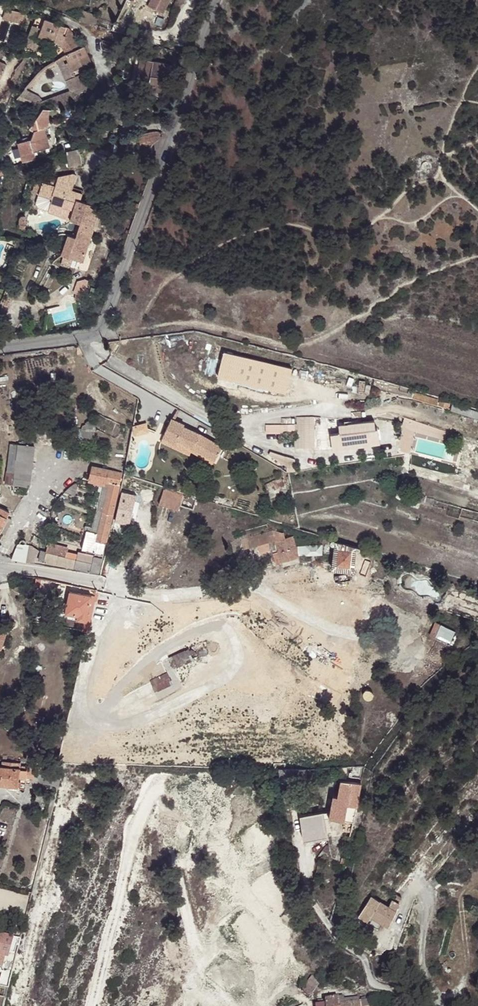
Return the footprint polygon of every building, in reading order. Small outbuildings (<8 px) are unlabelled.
[(2,19),(22,24),(25,13),(5,8),(2,19)] [(87,22),(95,25),(98,16),(91,13),(84,11),(80,20),(87,22)] [(69,27),(46,18),(39,37),(62,46),(69,27)] [(33,24),(27,38),(35,42),(41,27),(33,24)] [(84,46),(65,53),(65,54),(75,77),(76,79),(83,76),(82,74),(83,74),(93,69),(84,46)] [(65,81),(75,77),(65,54),(57,60),(65,81)] [(134,56),(127,85),(132,87),(139,57),(134,56)] [(150,76),(154,61),(139,57),(132,87),(147,90),(148,82),(150,76)] [(171,75),(173,65),(154,61),(150,76),(165,79),(166,81),(169,83),(170,83),(172,82),(173,80),(172,78),(172,76),(171,75)] [(3,84),(8,82),(9,77),(8,77),(12,69),(5,65),(5,64),(0,62),(0,93),(3,84)] [(88,86),(83,74),(82,74),(83,76),(76,79),(75,77),(65,81),(70,91),(72,97),(88,86)] [(163,86),(165,79),(150,76),(148,82),(163,86)] [(23,89),(18,99),(36,107),(41,97),(23,89)] [(70,91),(51,97),(52,101),(54,102),(55,102),(57,102),(58,103),(59,103),(60,104),(62,105),(72,97),(70,91)] [(17,141),(22,161),(34,157),(32,150),(50,146),(45,128),(34,130),(29,138),(17,141)] [(138,135),(140,148),(146,146),(150,148),(153,143),(157,141),(158,139),(161,132),(155,132),(150,132),(138,135)] [(80,163),(77,148),(64,151),(68,166),(80,163)] [(60,175),(59,180),(58,183),(52,196),(47,211),(68,218),(76,198),(69,196),(71,190),(73,185),(76,174),(74,172),(60,175)] [(52,196),(58,183),(44,178),(39,191),(48,194),(52,196)] [(78,193),(71,190),(69,196),(76,198),(77,195),(78,193)] [(47,211),(52,196),(48,194),(42,208),(47,211)] [(68,218),(78,222),(82,224),(82,223),(89,203),(81,200),(76,198),(68,218)] [(67,234),(60,254),(80,262),(92,233),(85,230),(82,229),(84,223),(82,223),(82,224),(78,222),(73,236),(67,234)] [(24,238),(17,255),(26,260),(34,242),(24,238)] [(223,352),(218,379),(287,393),(293,366),(223,352)] [(159,370),(154,366),(150,371),(151,374),(153,375),(159,370)] [(435,398),(425,395),(423,401),(447,408),(448,403),(434,399),(435,398)] [(463,408),(462,413),(477,418),(477,412),(463,408)] [(172,414),(161,433),(174,439),(175,437),(184,442),(186,440),(192,444),(214,455),(221,442),(192,427),(190,430),(182,425),(184,421),(172,414)] [(312,415),(295,415),(295,423),(293,423),(293,446),(313,446),(312,415)] [(103,418),(100,428),(119,434),(122,424),(103,418)] [(132,422),(131,432),(147,427),(145,419),(132,422)] [(338,432),(340,447),(387,442),(385,426),(384,426),(382,420),(347,424),(347,426),(338,426),(338,432)] [(331,449),(340,447),(338,432),(329,434),(331,449)] [(174,439),(161,433),(160,437),(189,452),(192,444),(186,440),(184,442),(175,437),(174,439)] [(7,442),(3,482),(29,485),(33,444),(7,442)] [(66,549),(67,546),(47,540),(42,564),(97,574),(101,557),(103,557),(115,508),(124,473),(92,465),(89,482),(103,485),(106,486),(106,483),(110,484),(97,533),(91,531),(87,530),(81,550),(76,549),(75,552),(66,549)] [(279,476),(265,482),(268,491),(284,483),(279,476)] [(131,486),(158,495),(159,489),(132,480),(131,486)] [(97,533),(110,484),(106,483),(106,486),(103,485),(91,531),(97,533)] [(180,507),(184,496),(164,490),(159,506),(178,513),(180,507)] [(136,496),(122,493),(116,522),(130,525),(136,496)] [(420,496),(418,503),(429,506),(432,499),(420,496)] [(9,511),(0,506),(0,527),(9,511)] [(457,516),(477,524),(477,513),(459,507),(457,516)] [(248,540),(250,547),(275,540),(274,533),(248,540)] [(292,536),(275,540),(276,544),(280,557),(281,561),(297,557),(297,556),(295,548),(292,536)] [(335,542),(335,547),(332,570),(353,572),(356,551),(357,548),(335,542)] [(14,543),(9,558),(32,562),(36,549),(14,543)] [(280,557),(276,544),(270,546),(274,559),(280,557)] [(302,547),(295,548),(297,556),(303,556),(302,547)] [(321,547),(302,547),(303,556),(322,555),(321,547)] [(297,557),(281,561),(283,570),(299,565),(297,557)] [(65,613),(73,615),(78,616),(78,620),(87,622),(91,596),(70,592),(68,602),(65,613)] [(72,618),(73,615),(65,613),(68,602),(65,601),(62,600),(58,619),(59,619),(72,622),(73,618),(72,618)] [(449,645),(455,630),(435,622),(428,636),(449,645)] [(86,632),(88,626),(77,624),(76,630),(86,632)] [(203,643),(164,660),(168,669),(207,653),(203,643)] [(150,681),(154,691),(171,684),(167,674),(150,681)] [(366,691),(364,693),(364,696),(366,699),(369,700),(372,699),(374,697),(374,694),(372,691),(369,690),(366,691)] [(20,762),(4,760),(3,767),(19,769),(20,762)] [(28,763),(27,770),(26,780),(32,781),(34,773),(40,774),(42,766),(28,763)] [(3,767),(0,767),(0,784),(16,787),(19,769),(3,767)] [(27,770),(19,769),(16,787),(16,788),(19,789),(24,789),(26,780),(27,770)] [(353,824),(360,784),(340,781),(337,795),(333,794),(327,820),(353,824)] [(46,815),(50,816),(56,796),(49,795),(46,815)] [(302,814),(303,839),(328,838),(326,813),(302,814)] [(312,842),(305,844),(306,857),(315,856),(312,842)] [(370,913),(378,900),(369,896),(363,909),(370,913)] [(393,897),(388,906),(396,910),(400,901),(394,898),(393,897)] [(388,906),(378,900),(370,913),(369,915),(387,925),(396,910),(388,906)] [(8,953),(10,943),(12,937),(0,935),(0,957),(4,958),(7,958),(8,953)] [(8,953),(15,954),(18,945),(10,943),(8,953)] [(303,989),(310,998),(319,986),(311,977),(303,989)] [(390,997),(389,993),(376,994),(373,1001),(386,1003),(390,997)] [(339,998),(340,1005),(366,1001),(365,996),(346,999),(343,998),(339,998)] [(340,1005),(339,998),(326,1001),(325,1002),(326,1005),(340,1005)]
